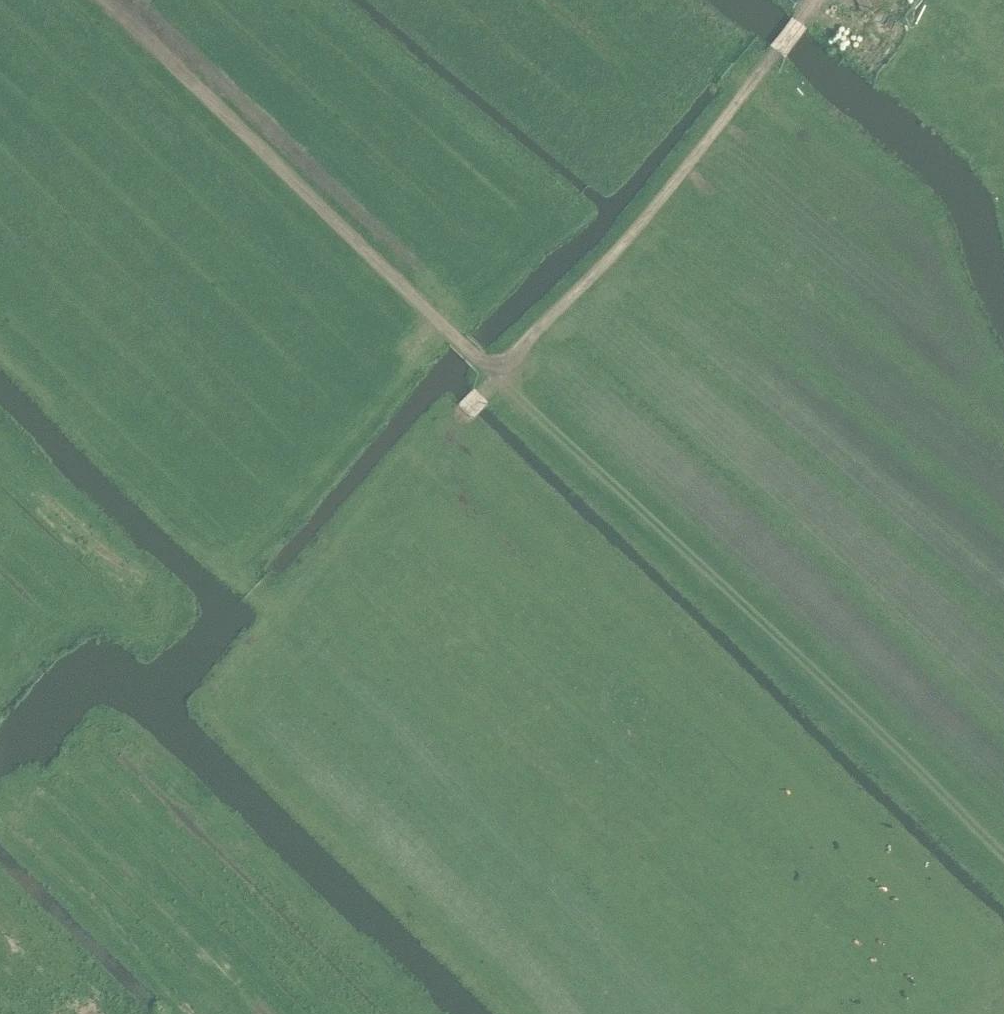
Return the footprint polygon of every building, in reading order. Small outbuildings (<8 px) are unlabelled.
[(862,31),(882,46),(906,14),(888,0),(885,0),(862,31)]
